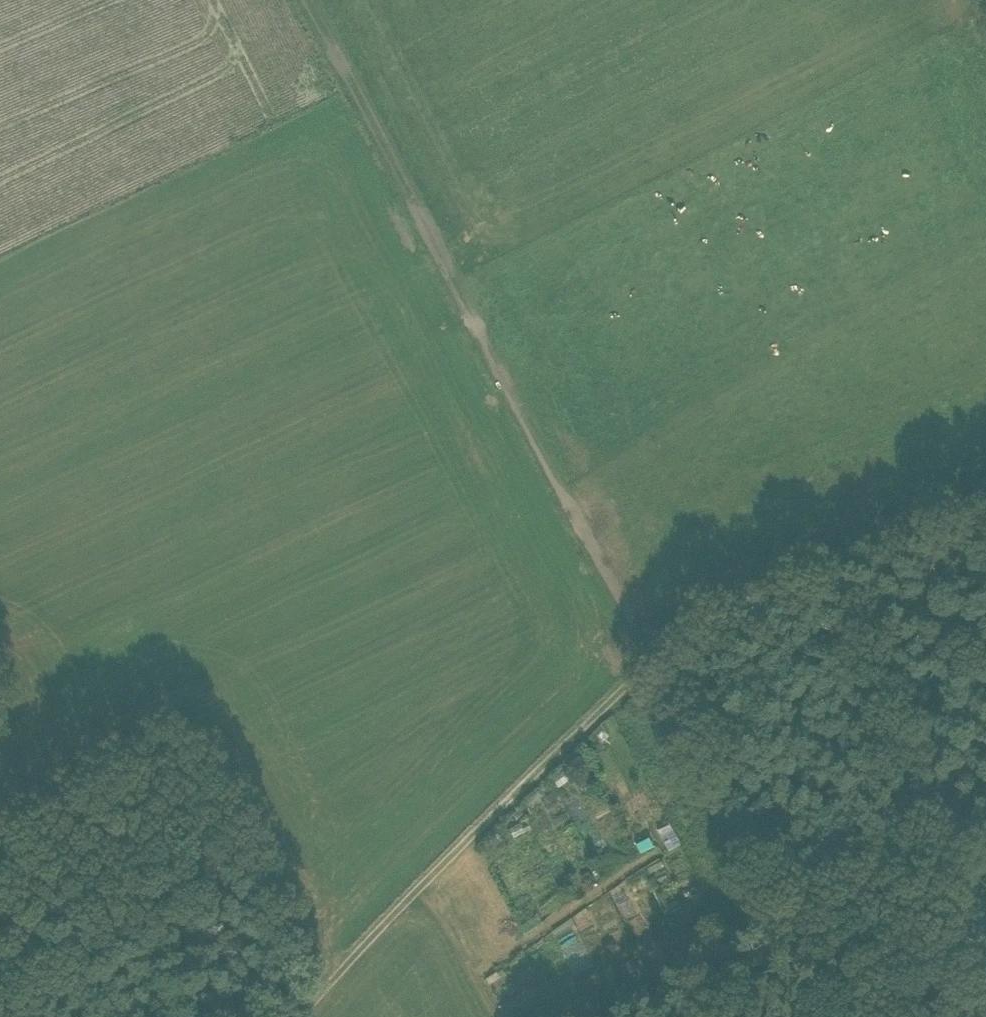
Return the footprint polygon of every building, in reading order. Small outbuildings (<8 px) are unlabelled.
[(563,771),(552,779),(558,788),(570,780),(563,771)]
